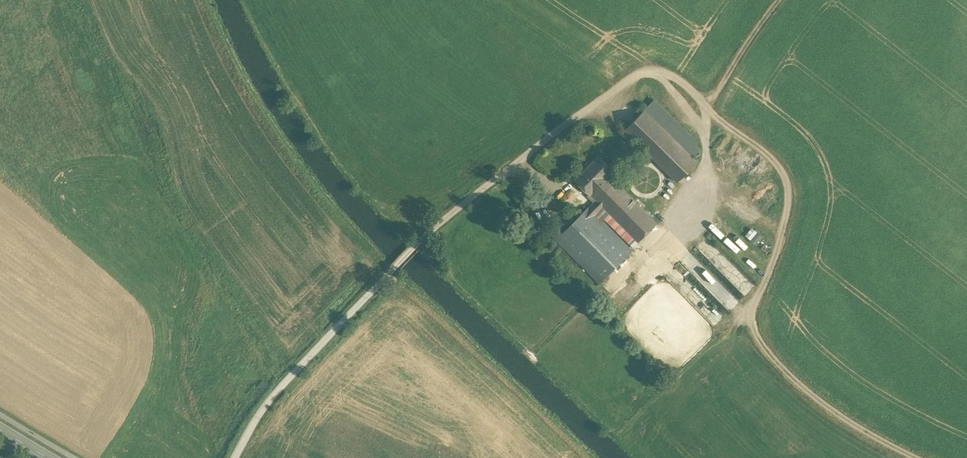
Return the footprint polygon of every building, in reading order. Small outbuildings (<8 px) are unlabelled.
[(697,142),(654,100),(644,110),(687,152),(694,145),(697,142)] [(687,152),(644,110),(624,130),(677,182),(697,162),(691,156),(687,152)] [(694,145),(687,152),(691,156),(699,149),(694,145)] [(613,171),(598,156),(574,180),(589,195),(590,194),(596,200),(600,203),(619,184),(609,175),(613,171)] [(657,223),(619,184),(600,203),(603,207),(608,211),(638,241),(657,223)] [(596,200),(589,207),(565,230),(556,239),(599,282),(632,250),(601,219),(596,214),(603,207),(600,203),(596,200)] [(603,207),(596,214),(601,219),(603,216),(605,215),(605,214),(608,211),(603,207)] [(638,241),(608,211),(605,214),(605,215),(603,216),(633,246),(638,241)] [(557,221),(547,230),(556,239),(565,230),(557,221)] [(745,235),(756,243),(762,234),(751,226),(745,235)] [(703,283),(730,309),(739,300),(713,273),(703,283)]
